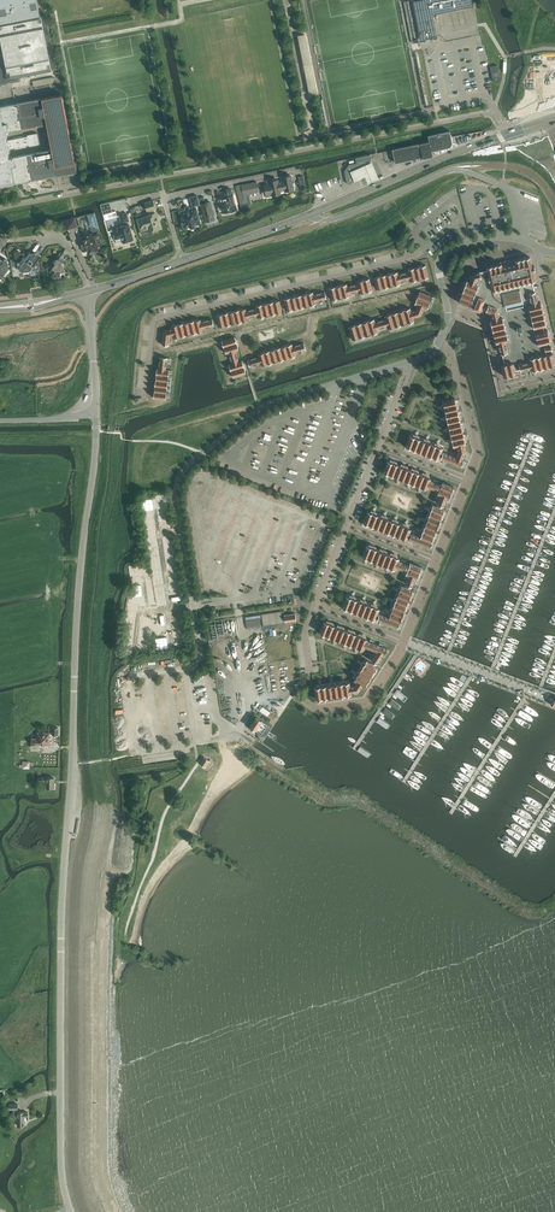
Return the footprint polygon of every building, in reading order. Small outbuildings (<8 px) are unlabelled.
[(0,86),(1,86),(2,85),(8,84),(9,82),(10,82),(11,83),(12,83),(20,81),(21,80),(20,77),(52,71),(52,70),(51,68),(56,67),(57,65),(56,60),(55,59),(55,58),(56,57),(55,51),(53,50),(53,49),(54,48),(53,42),(51,41),(51,40),(52,39),(51,33),(50,33),(49,31),(50,30),(49,25),(48,24),(48,22),(49,21),(48,16),(46,15),(41,16),(41,13),(40,13),(38,5),(37,0),(0,0),(0,86)] [(404,2),(413,43),(421,42),(438,38),(433,13),(438,12),(460,8),(474,5),(473,0),(413,0),(404,2)] [(491,66),(490,66),(490,67),(492,76),(494,82),(501,80),(497,65),(491,66)] [(53,77),(33,81),(34,87),(55,83),(53,77)] [(77,171),(63,94),(42,98),(16,103),(0,106),(0,186),(32,180),(57,175),(77,171)] [(420,143),(393,149),(396,162),(396,163),(423,157),(423,158),(433,156),(432,153),(432,151),(449,147),(451,146),(452,144),(452,141),(451,137),(450,131),(428,135),(429,137),(430,141),(420,143)] [(349,165),(345,171),(347,184),(353,183),(352,182),(356,181),(352,171),(362,167),(361,167),(361,165),(366,163),(366,161),(372,160),(371,157),(371,155),(371,154),(356,157),(356,159),(356,160),(357,162),(357,163),(349,165)] [(362,167),(352,172),(356,180),(365,176),(367,179),(368,183),(379,178),(377,174),(372,162),(361,166),(362,167)] [(283,181),(278,182),(280,191),(284,190),(285,191),(293,189),(291,176),(282,177),(283,181)] [(265,190),(264,191),(265,196),(266,197),(272,195),(280,193),(280,191),(278,182),(278,180),(277,180),(270,181),(269,181),(267,181),(268,184),(265,185),(265,189),(265,190)] [(256,181),(236,186),(236,187),(241,206),(250,204),(248,193),(258,191),(256,181)] [(225,201),(220,202),(223,212),(227,211),(228,212),(229,211),(228,210),(232,210),(237,209),(233,195),(232,195),(231,189),(224,190),(225,197),(224,197),(225,201)] [(197,195),(190,197),(193,207),(195,206),(200,205),(197,195)] [(204,197),(198,198),(200,204),(201,204),(206,221),(214,219),(210,202),(205,203),(204,197)] [(145,218),(137,220),(140,229),(148,227),(150,231),(152,231),(153,232),(154,232),(156,231),(157,230),(158,229),(160,228),(155,213),(154,209),(155,209),(153,200),(145,203),(147,211),(149,210),(150,215),(145,216),(145,218)] [(193,208),(181,212),(183,218),(182,219),(183,221),(184,221),(186,227),(190,226),(191,227),(192,228),(195,227),(196,226),(195,224),(200,223),(196,208),(193,208)] [(84,237),(79,238),(83,251),(87,250),(88,252),(90,252),(90,253),(91,254),(96,252),(96,251),(96,250),(98,250),(97,247),(100,246),(101,243),(100,241),(99,240),(97,233),(98,233),(101,232),(99,227),(95,211),(87,214),(91,230),(92,233),(88,234),(87,234),(85,235),(84,235),(83,236),(84,237)] [(113,212),(104,214),(105,220),(118,217),(116,211),(113,212)] [(119,228),(113,230),(115,239),(116,239),(117,243),(123,242),(133,239),(129,224),(128,224),(128,221),(129,221),(127,213),(119,216),(121,223),(123,223),(124,226),(118,227),(119,228)] [(70,219),(65,221),(67,228),(67,230),(73,228),(77,227),(74,218),(70,219)] [(16,251),(14,253),(16,260),(19,262),(18,262),(19,270),(23,273),(40,270),(38,261),(42,257),(37,253),(33,254),(31,252),(23,254),(18,250),(16,251)] [(47,267),(46,269),(54,275),(54,278),(61,277),(60,274),(64,269),(63,264),(62,263),(68,256),(69,257),(69,256),(71,254),(66,250),(58,260),(55,260),(54,261),(55,263),(55,264),(53,267),(52,267),(47,267)] [(458,302),(470,306),(475,308),(480,311),(482,308),(487,310),(486,310),(492,313),(493,319),(491,319),(496,343),(500,342),(505,364),(502,364),(504,376),(516,373),(516,370),(521,369),(521,370),(532,367),(533,370),(554,364),(554,361),(553,352),(552,349),(551,345),(550,342),(547,330),(544,330),(543,325),(546,325),(541,302),(538,302),(535,291),(532,280),(536,280),(533,270),(535,270),(534,266),(532,266),(530,257),(515,260),(516,263),(503,266),(502,263),(487,267),(488,270),(480,272),(480,271),(473,273),(470,281),(467,280),(458,302)] [(4,276),(9,269),(7,266),(9,263),(8,261),(6,259),(4,261),(0,258),(0,276),(4,276)] [(421,266),(420,266),(423,278),(424,278),(427,277),(429,277),(427,271),(426,265),(422,266),(421,266)] [(410,269),(409,269),(409,272),(411,279),(411,281),(412,281),(416,280),(417,280),(418,279),(422,278),(423,278),(420,266),(419,267),(418,267),(411,269),(410,269)] [(392,273),(395,285),(399,284),(400,284),(400,281),(398,274),(398,272),(395,272),(394,273),(393,273),(392,273)] [(407,272),(398,274),(400,281),(401,281),(404,280),(411,279),(409,272),(408,272),(407,272)] [(386,275),(389,286),(390,286),(394,285),(395,285),(392,273),(391,273),(389,274),(386,275)] [(380,276),(383,288),(384,287),(388,287),(389,286),(386,275),(383,275),(382,276),(380,276)] [(378,276),(375,277),(377,289),(379,289),(382,288),(383,288),(380,276),(378,276)] [(365,280),(364,280),(367,292),(367,291),(371,291),(372,290),(370,279),(366,279),(365,280)] [(361,281),(358,281),(358,284),(360,291),(360,293),(362,293),(366,292),(367,292),(364,280),(363,280),(361,281)] [(341,285),(344,297),(345,297),(349,296),(350,296),(349,293),(348,286),(347,284),(343,285),(342,285),(341,285)] [(356,284),(348,286),(349,293),(350,293),(353,292),(360,291),(358,284),(357,284),(356,284)] [(335,287),(338,298),(339,298),(343,297),(344,297),(341,285),(340,286),(339,286),(335,287)] [(331,288),(330,288),(332,300),(334,299),(337,299),(338,298),(335,287),(332,287),(331,288)] [(418,296),(417,298),(427,302),(430,303),(430,302),(430,301),(432,298),(432,296),(427,294),(420,291),(418,295),(418,296)] [(308,293),(307,294),(310,305),(311,305),(315,304),(316,304),(315,301),(314,295),(314,294),(313,292),(310,293),(308,293)] [(314,294),(314,295),(315,301),(319,301),(326,299),(327,299),(325,292),(318,294),(316,294),(314,294)] [(302,295),(304,306),(305,306),(306,306),(309,305),(310,305),(307,294),(306,294),(305,294),(302,295)] [(296,296),(299,308),(300,308),(304,307),(304,306),(302,295),(298,296),(297,296),(296,296)] [(294,297),(290,298),(293,309),(294,309),(298,308),(299,308),(296,296),(295,296),(294,297)] [(286,299),(285,299),(287,311),(289,310),(292,309),(293,309),(290,298),(287,298),(286,299)] [(416,300),(415,304),(418,305),(424,308),(427,309),(428,307),(429,304),(430,303),(427,302),(417,298),(417,299),(416,300)] [(274,302),(276,313),(277,313),(281,312),(282,312),(280,300),(276,301),(275,301),(274,302)] [(268,303),(271,315),(272,314),(276,313),(274,302),(273,302),(271,302),(268,303)] [(263,304),(262,304),(265,316),(266,316),(270,315),(271,315),(268,303),(265,304),(263,304)] [(260,305),(257,306),(257,308),(259,315),(259,317),(261,317),(264,316),(265,316),(262,304),(261,304),(260,305)] [(411,311),(413,318),(421,315),(423,311),(424,308),(418,305),(416,310),(414,310),(413,311),(411,311)] [(240,310),(243,321),(244,321),(247,320),(249,320),(248,319),(248,317),(248,318),(246,311),(246,309),(246,308),(242,309),(241,309),(240,310)] [(246,311),(248,318),(248,317),(252,316),(259,315),(257,308),(256,308),(255,309),(246,311)] [(404,310),(408,323),(409,322),(413,321),(414,321),(413,318),(411,311),(411,308),(407,309),(405,310),(404,310)] [(237,310),(234,311),(237,323),(238,322),(242,322),(243,321),(240,310),(239,310),(237,310)] [(398,312),(402,325),(403,324),(407,323),(408,323),(404,310),(403,310),(402,311),(398,312)] [(230,312),(229,312),(231,324),(232,324),(236,323),(237,323),(234,311),(231,312),(230,312)] [(226,313),(223,314),(226,325),(227,325),(230,324),(231,324),(229,312),(228,312),(228,313),(226,313)] [(393,313),(392,314),(395,327),(397,326),(400,325),(402,325),(398,312),(394,313),(393,313)] [(218,315),(217,315),(220,327),(221,326),(225,326),(225,325),(226,325),(223,314),(220,314),(218,315)] [(389,315),(385,316),(386,319),(388,325),(389,328),(389,329),(391,328),(394,327),(395,327),(392,314),(391,314),(390,314),(389,315)] [(195,320),(198,332),(199,332),(202,331),(204,331),(203,330),(203,328),(201,321),(201,319),(197,320),(196,320),(195,320)] [(201,321),(203,328),(210,327),(213,326),(214,326),(213,319),(204,321),(202,321),(201,321)] [(368,321),(372,334),(373,333),(377,332),(378,332),(377,329),(375,322),(374,319),(370,320),(369,321),(368,321)] [(375,322),(377,329),(385,327),(388,325),(386,319),(378,321),(376,322),(375,322)] [(192,321),(189,322),(192,333),(193,333),(197,332),(198,332),(195,320),(194,321),(192,321)] [(362,323),(366,336),(367,335),(371,334),(372,334),(368,321),(367,321),(365,322),(362,323)] [(185,323),(184,323),(186,335),(187,335),(191,334),(192,333),(189,322),(186,323),(185,323)] [(181,324),(178,324),(181,336),(182,336),(186,335),(184,323),(183,323),(182,323),(181,324)] [(357,324),(355,325),(359,338),(361,337),(364,336),(366,336),(362,323),(358,324),(357,324)] [(173,326),(172,326),(173,328),(175,335),(174,335),(175,337),(175,338),(176,337),(180,336),(181,336),(178,324),(178,325),(175,325),(173,326)] [(353,325),(349,327),(353,339),(353,340),(355,339),(358,338),(359,338),(355,325),(354,325),(353,325)] [(163,336),(162,344),(168,345),(169,345),(169,344),(170,340),(170,336),(174,335),(175,335),(173,328),(164,330),(163,334),(163,336)] [(235,337),(222,340),(223,342),(224,346),(224,347),(237,343),(237,342),(236,341),(235,337)] [(237,343),(224,347),(224,348),(226,351),(226,354),(229,353),(229,352),(236,350),(239,350),(238,346),(237,344),(237,343)] [(293,346),(295,353),(306,350),(306,349),(304,343),(295,345),(293,346)] [(286,345),(286,346),(290,357),(291,357),(295,356),(295,355),(295,353),(293,346),(292,344),(289,345),(287,345),(286,345)] [(284,346),(281,347),(284,359),(285,358),(289,357),(290,357),(286,346),(285,346),(284,346)] [(276,349),(275,349),(279,360),(280,360),(284,359),(281,347),(278,348),(276,349)] [(273,350),(270,351),(273,362),(274,362),(278,361),(279,360),(275,349),(274,349),(273,350)] [(236,350),(229,352),(229,353),(231,357),(232,363),(233,364),(239,361),(239,360),(238,359),(236,350)] [(265,352),(264,352),(268,364),(269,363),(272,362),(273,362),(270,351),(267,352),(265,352)] [(262,353),(258,354),(259,354),(259,356),(261,363),(262,365),(263,365),(267,364),(268,364),(264,352),(263,353),(262,353)] [(257,357),(248,360),(250,366),(251,366),(255,365),(261,363),(259,356),(258,357),(257,357)] [(159,369),(166,370),(166,369),(167,363),(167,359),(168,358),(161,357),(160,366),(159,367),(159,369)] [(232,363),(230,364),(230,366),(231,370),(231,371),(244,367),(244,366),(243,364),(242,360),(239,361),(233,364),(232,363)] [(244,367),(231,371),(232,372),(233,376),(233,377),(246,373),(245,369),(245,368),(244,367)] [(444,452),(441,458),(462,466),(464,460),(463,459),(466,451),(465,444),(466,444),(455,398),(443,401),(444,404),(445,406),(448,419),(448,420),(450,430),(451,431),(453,441),(453,443),(454,446),(458,445),(458,447),(459,449),(459,450),(457,457),(456,456),(454,456),(451,455),(450,454),(444,452)] [(407,444),(406,446),(439,459),(443,448),(437,445),(435,444),(426,441),(425,440),(415,436),(414,436),(410,435),(407,444)] [(388,460),(383,471),(387,473),(388,473),(401,478),(402,479),(412,483),(413,483),(422,487),(424,487),(427,489),(427,488),(428,486),(430,487),(431,488),(437,490),(439,490),(438,493),(441,495),(439,500),(438,502),(437,504),(444,506),(447,497),(449,498),(454,486),(442,482),(441,487),(440,486),(439,486),(440,483),(431,480),(431,477),(388,460)] [(411,533),(409,539),(430,547),(445,508),(434,504),(431,511),(430,512),(427,521),(426,523),(422,532),(422,534),(421,536),(419,536),(418,535),(411,533)] [(368,511),(363,522),(364,522),(407,539),(412,528),(405,525),(404,525),(394,521),(393,521),(383,517),(382,516),(373,513),(371,512),(368,511)] [(367,545),(362,556),(366,557),(367,558),(380,563),(381,563),(391,567),(392,568),(395,569),(396,567),(398,567),(399,568),(406,570),(407,571),(406,574),(409,575),(407,581),(407,582),(406,584),(412,587),(416,577),(417,578),(422,566),(411,562),(409,567),(407,566),(408,564),(399,560),(400,558),(367,545)] [(380,613),(377,619),(398,627),(413,589),(412,588),(402,585),(399,591),(399,592),(395,602),(394,603),(391,613),(390,614),(389,617),(387,616),(386,616),(380,613)] [(136,609),(137,596),(130,595),(128,608),(136,609)] [(343,605),(343,606),(375,619),(380,608),(373,606),(372,605),(362,601),(361,601),(352,597),(350,597),(347,595),(343,605)] [(295,613),(285,615),(286,622),(297,620),(295,613)] [(133,630),(135,616),(127,615),(125,629),(133,630)] [(324,621),(320,632),(323,634),(325,634),(337,639),(339,640),(348,643),(349,644),(359,647),(360,648),(364,649),(365,646),(367,647),(368,647),(376,651),(377,651),(374,657),(373,658),(371,660),(377,664),(381,657),(384,654),(385,654),(387,648),(367,640),(368,638),(324,621)] [(130,651),(132,638),(124,637),(122,650),(130,651)] [(319,686),(315,687),(317,699),(352,694),(351,692),(359,691),(363,685),(364,686),(368,681),(377,666),(368,659),(364,665),(363,667),(357,675),(356,676),(354,679),(357,681),(355,684),(354,685),(351,685),(350,685),(350,682),(343,683),(341,683),(331,685),(330,685),(320,686),(319,686)] [(257,717),(250,726),(256,731),(262,734),(268,725),(263,721),(257,717)] [(33,738),(33,745),(51,745),(51,732),(38,732),(38,738),(33,738)] [(204,756),(200,763),(206,767),(210,760),(204,756)] [(41,778),(38,778),(38,781),(41,781),(47,781),(47,788),(53,788),(54,777),(47,777),(47,778),(41,778)] [(18,1112),(18,1104),(9,1104),(10,1109),(13,1109),(14,1119),(18,1119),(18,1126),(25,1126),(25,1116),(27,1116),(27,1112),(25,1112),(18,1112)]
